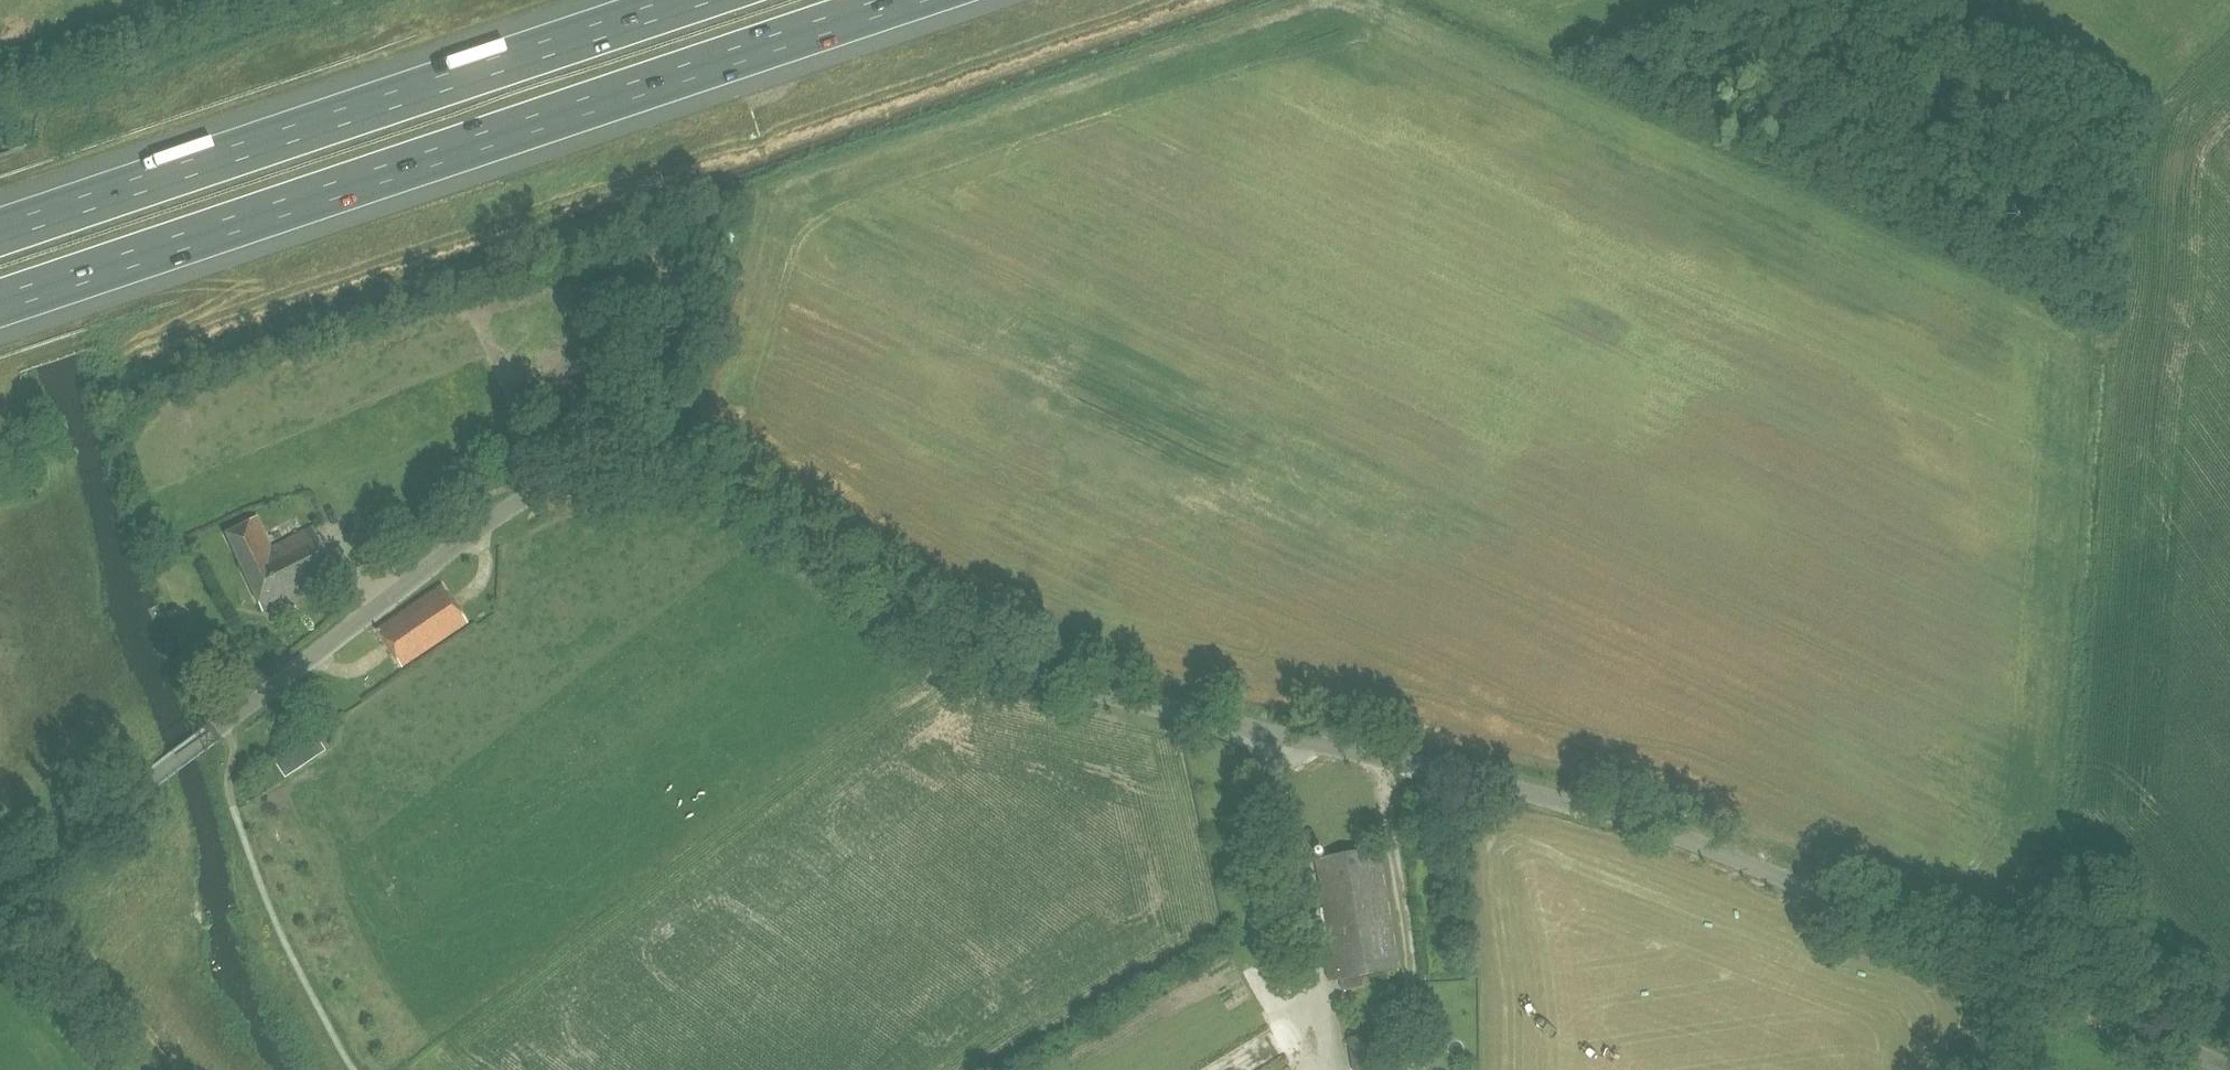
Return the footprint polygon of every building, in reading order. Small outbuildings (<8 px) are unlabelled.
[(271,549),(256,517),(224,533),(249,586),(262,610),(281,600),(283,602),(336,574),(312,528),(271,549)] [(401,667),(467,622),(442,585),(376,630),(388,648),(401,667)] [(285,777),(325,750),(314,735),(275,761),(285,777)] [(1362,984),(1360,975),(1399,968),(1377,848),(1316,859),(1335,961),(1326,962),(1330,981),(1340,979),(1342,988),(1362,984)]
